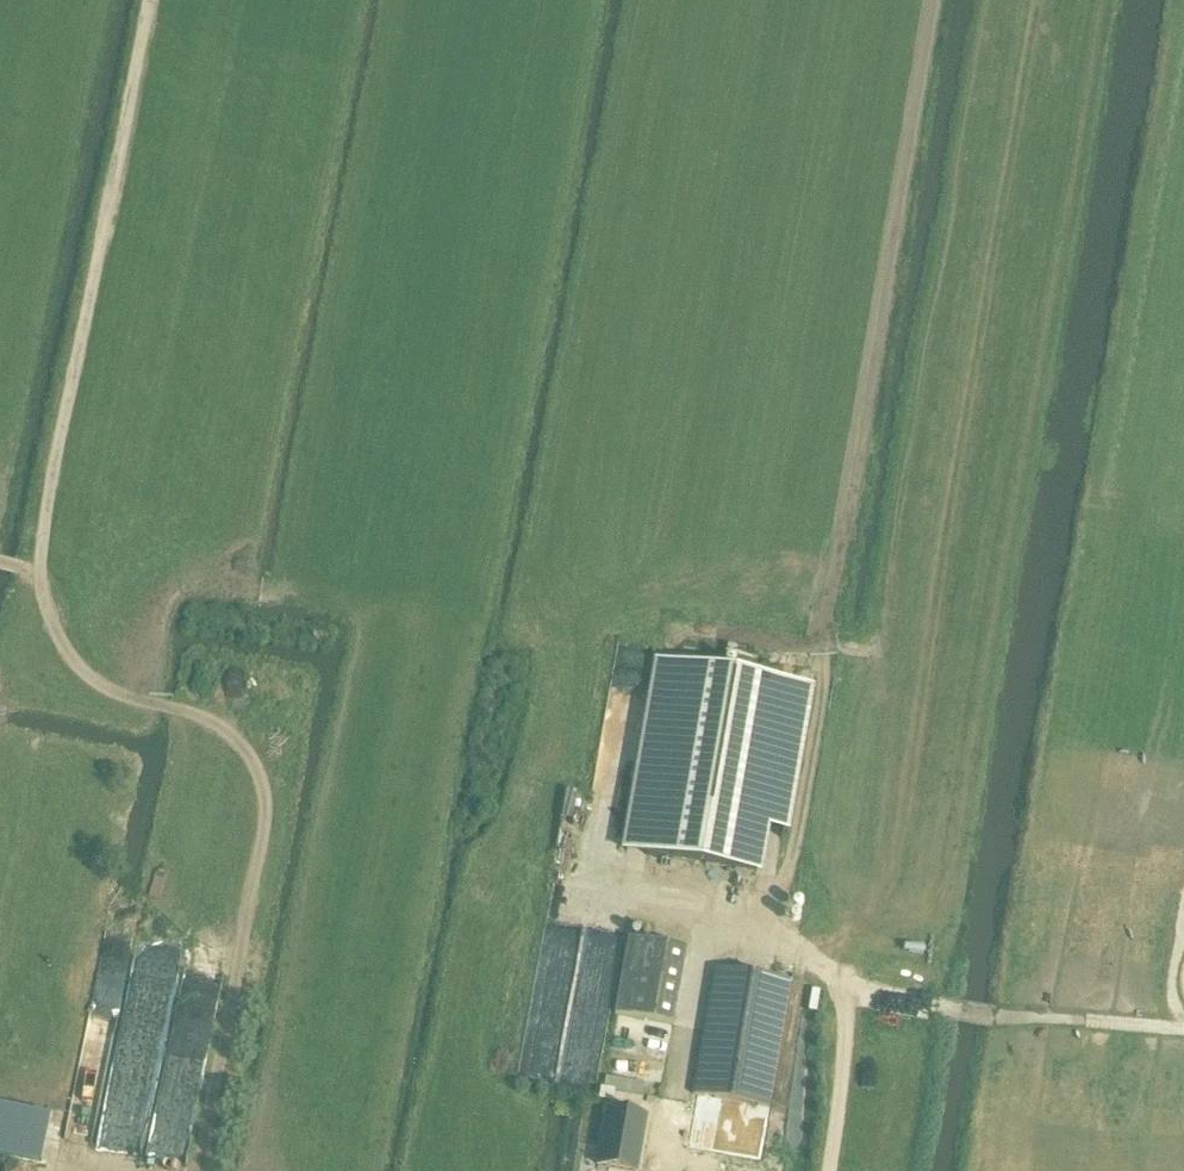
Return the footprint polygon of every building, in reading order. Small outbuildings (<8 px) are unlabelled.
[(784,830),(809,687),(659,661),(626,852),(755,874),(763,827),(784,830)] [(672,1025),(686,949),(628,938),(614,1015),(672,1025)] [(768,1107),(790,982),(715,968),(692,1093),(768,1107)] [(609,1113),(601,1163),(635,1169),(644,1119),(609,1113)]
